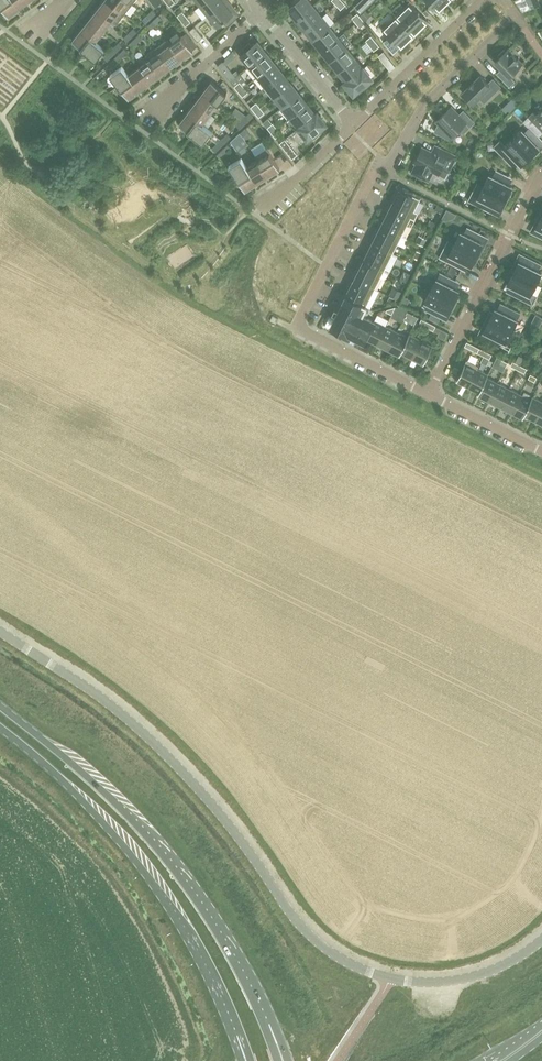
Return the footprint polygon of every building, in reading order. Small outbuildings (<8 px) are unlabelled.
[(20,7),(15,0),(10,0),(2,6),(9,16),(20,7)] [(97,8),(112,20),(116,24),(117,23),(125,13),(108,0),(103,0),(97,8)] [(125,13),(133,3),(130,0),(108,0),(125,13)] [(200,5),(208,15),(227,0),(206,0),(200,5)] [(208,15),(217,26),(222,22),(225,25),(231,20),(228,17),(236,11),(227,0),(208,15)] [(297,19),(314,5),(310,0),(292,0),(294,3),(288,8),(297,19)] [(336,4),(341,9),(346,4),(343,0),(342,0),(336,4)] [(438,11),(446,2),(447,3),(451,0),(427,0),(438,11)] [(539,0),(524,0),(527,9),(541,4),(539,0)] [(411,4),(397,17),(415,35),(420,30),(418,29),(427,21),(411,4)] [(314,5),(297,19),(305,29),(322,16),(314,6),(314,5)] [(112,20),(97,8),(89,18),(104,30),(112,20)] [(153,9),(148,15),(151,19),(157,13),(153,9)] [(360,15),(365,20),(371,14),(366,9),(360,15)] [(177,15),(181,20),(186,16),(182,11),(177,15)] [(352,17),(356,22),(362,18),(358,13),(352,17)] [(151,19),(148,15),(143,20),(146,23),(151,19)] [(162,18),(159,15),(153,20),(157,24),(162,18)] [(186,16),(181,20),(186,26),(191,21),(186,16)] [(322,16),(305,29),(313,40),(330,26),(322,16)] [(415,35),(397,17),(383,30),(389,36),(383,42),(394,53),(408,39),(410,40),(415,35)] [(104,30),(89,18),(81,28),(90,36),(96,40),(104,30)] [(362,18),(356,22),(361,28),(366,23),(362,18)] [(157,24),(153,20),(149,25),(152,29),(157,24)] [(174,35),(183,28),(179,22),(170,29),(174,35)] [(194,26),(189,30),(197,41),(203,37),(194,26)] [(330,26),(313,40),(322,50),(339,36),(330,26)] [(90,36),(81,28),(72,39),(81,47),(90,36)] [(134,28),(128,33),(132,37),(138,32),(134,28)] [(132,37),(128,33),(123,37),(127,41),(132,37)] [(140,34),(134,39),(138,43),(144,38),(140,34)] [(168,38),(167,38),(182,58),(193,50),(181,34),(171,42),(168,38)] [(366,40),(370,45),(376,40),(372,35),(366,40)] [(105,47),(96,40),(90,36),(81,47),(96,58),(105,47)] [(339,36),(322,50),(330,60),(347,47),(339,36)] [(167,38),(157,46),(172,66),(182,58),(167,38)] [(129,43),(133,48),(138,43),(134,39),(129,43)] [(376,40),(370,45),(374,51),(380,46),(376,40)] [(123,46),(119,41),(114,46),(118,51),(123,46)] [(241,54),(249,65),(267,51),(259,41),(252,46),(249,43),(243,47),(246,50),(241,54)] [(113,56),(118,51),(114,46),(109,52),(113,56)] [(161,74),(172,66),(157,46),(146,54),(149,58),(161,74)] [(347,47),(330,60),(338,71),(355,57),(347,47)] [(124,56),(129,51),(125,48),(120,53),(124,56)] [(504,50),(503,50),(498,55),(499,57),(495,61),(502,68),(496,73),(509,86),(515,81),(510,75),(522,64),(507,49),(505,51),(504,50)] [(267,51),(249,65),(250,65),(258,75),(275,61),(267,51)] [(396,66),(384,51),(378,55),(390,70),(396,66)] [(108,61),(113,56),(109,52),(104,57),(108,61)] [(119,62),(124,56),(120,53),(115,58),(119,62)] [(355,57),(338,71),(346,80),(345,81),(345,82),(364,67),(363,67),(355,57)] [(114,67),(119,62),(115,58),(110,63),(114,67)] [(150,82),(161,74),(149,58),(139,66),(150,82)] [(231,81),(236,76),(224,61),(218,66),(231,81)] [(275,61),(258,75),(266,85),(283,71),(275,61)] [(110,73),(122,88),(133,80),(128,74),(122,65),(110,73)] [(150,82),(139,66),(128,74),(133,80),(140,89),(150,82)] [(364,67),(345,82),(354,92),(372,78),(364,67)] [(283,71),(266,85),(274,95),(291,82),(283,71)] [(469,86),(463,92),(473,102),(484,92),(489,97),(500,86),(493,78),(488,83),(480,75),(474,81),(474,80),(473,81),(473,82),(470,85),(469,85),(468,86),(469,86)] [(129,98),(140,89),(133,80),(122,88),(129,98)] [(211,80),(203,91),(218,103),(227,92),(211,80)] [(235,86),(238,90),(244,86),(241,81),(235,86)] [(291,82),(274,95),(282,105),(279,108),(300,92),(291,82)] [(244,86),(238,90),(243,97),(249,92),(244,86)] [(203,91),(195,101),(210,113),(218,103),(203,91)] [(300,92),(279,108),(288,118),(308,102),(300,92)] [(514,108),(519,103),(515,99),(510,103),(514,108)] [(187,112),(196,119),(202,124),(203,123),(210,113),(195,101),(187,112)] [(251,107),(255,111),(261,106),(257,102),(251,107)] [(308,102),(288,118),(288,119),(291,116),(299,126),(298,126),(299,126),(316,113),(308,102)] [(261,106),(255,111),(260,117),(266,113),(261,106)] [(459,114),(451,106),(436,120),(438,123),(434,131),(453,141),(459,129),(463,133),(475,121),(463,109),(459,114)] [(528,116),(537,126),(541,121),(541,107),(536,114),(533,111),(528,116)] [(196,119),(187,112),(178,123),(188,130),(196,119)] [(250,112),(241,120),(245,124),(254,116),(250,112)] [(316,113),(299,126),(307,137),(311,134),(314,137),(320,133),(317,130),(326,123),(318,112),(316,113)] [(202,124),(196,119),(188,130),(203,141),(211,130),(203,123),(202,124)] [(268,127),(271,132),(277,127),(273,123),(268,127)] [(502,127),(499,124),(493,130),(496,133),(502,127)] [(250,132),(246,127),(240,133),(246,140),(252,135),(249,132),(250,132)] [(277,127),(271,132),(276,138),(282,133),(277,127)] [(534,141),(539,136),(530,127),(525,131),(522,128),(513,137),(532,157),(538,152),(536,150),(539,146),(534,141)] [(228,133),(222,139),(226,143),(232,136),(228,133)] [(244,138),(244,137),(240,133),(232,141),(237,150),(246,145),(246,141),(244,138)] [(526,163),(532,157),(513,137),(505,145),(500,140),(496,144),(496,148),(511,164),(516,159),(521,164),(524,161),(526,163)] [(221,147),(226,143),(222,139),(217,143),(221,147)] [(267,139),(256,146),(260,151),(270,144),(267,139)] [(285,139),(280,143),(292,158),(297,154),(285,139)] [(217,152),(221,147),(217,143),(213,148),(217,152)] [(232,148),(228,144),(223,149),(227,153),(232,148)] [(418,155),(420,156),(412,172),(428,180),(434,167),(440,170),(442,168),(448,171),(456,156),(435,145),(432,152),(422,147),(418,155)] [(258,159),(268,176),(280,169),(266,148),(255,155),(254,155),(257,160),(258,159)] [(221,158),(227,153),(223,149),(218,154),(221,158)] [(239,181),(251,173),(246,166),(247,166),(241,157),(229,164),(239,181)] [(257,183),(268,176),(258,159),(257,160),(247,166),(246,166),(251,173),(257,183)] [(483,185),(477,182),(508,198),(512,191),(509,190),(511,185),(505,182),(508,176),(496,170),(493,176),(489,174),(483,185)] [(245,190),(257,183),(251,173),(239,181),(245,190)] [(505,205),(508,198),(477,182),(471,194),(481,199),(478,205),(490,211),(493,205),(500,208),(502,204),(505,205)] [(415,219),(411,217),(420,199),(412,195),(413,193),(399,186),(395,194),(397,196),(395,201),(392,199),(388,206),(415,220),(415,219)] [(444,207),(438,204),(435,209),(441,213),(444,207)] [(406,237),(402,235),(410,218),(415,220),(388,206),(385,213),(388,215),(385,220),(382,218),(380,224),(406,237)] [(436,223),(430,219),(427,225),(434,228),(436,223)] [(397,255),(393,252),(401,235),(406,238),(406,237),(380,224),(377,230),(379,231),(377,236),(374,235),(370,242),(397,255)] [(479,233),(467,227),(464,233),(460,231),(455,242),(480,255),(483,248),(480,247),(483,242),(476,239),(479,233)] [(423,246),(426,239),(419,235),(415,242),(423,246)] [(389,273),(384,270),(392,253),(397,255),(370,242),(367,249),(370,250),(364,260),(362,259),(389,273)] [(476,262),(480,255),(455,242),(449,254),(452,256),(449,262),(462,268),(465,262),(471,265),(473,261),(476,262)] [(413,255),(418,258),(422,252),(417,249),(413,255)] [(511,271),(536,284),(541,272),(538,270),(541,264),(529,258),(526,264),(519,261),(517,265),(514,264),(511,271)] [(353,277),(379,290),(375,288),(380,277),(385,279),(388,273),(389,273),(362,259),(359,265),(361,266),(359,271),(356,270),(353,277)] [(410,273),(404,270),(400,278),(406,281),(410,273)] [(531,294),(536,284),(511,271),(507,278),(510,279),(508,284),(514,287),(511,293),(533,304),(537,297),(531,294)] [(452,286),(455,280),(443,274),(440,280),(436,278),(431,290),(456,302),(459,296),(457,294),(459,290),(452,286)] [(344,295),(371,308),(366,305),(374,288),(379,291),(379,290),(353,277),(349,284),(352,285),(349,290),(347,289),(344,295)] [(397,300),(401,292),(392,288),(389,295),(390,296),(395,298),(397,300)] [(452,309),(456,302),(431,290),(425,301),(429,303),(425,309),(438,315),(441,309),(447,313),(450,308),(452,309)] [(371,308),(344,295),(337,308),(340,309),(332,325),(347,332),(348,331),(364,340),(366,336),(375,320),(362,313),(366,306),(371,309),(371,308)] [(505,305),(513,309),(516,303),(508,299),(505,305)] [(405,315),(407,311),(409,308),(400,303),(396,310),(405,315)] [(487,318),(512,331),(518,319),(517,319),(520,313),(513,309),(505,305),(502,311),(495,308),(493,313),(490,311),(487,318)] [(414,314),(407,311),(405,315),(404,318),(415,324),(418,317),(414,314)] [(419,323),(428,327),(430,323),(422,318),(419,323)] [(506,342),(512,331),(487,318),(483,325),(486,326),(484,331),(490,334),(487,340),(499,347),(502,340),(506,342)] [(375,320),(366,336),(372,339),(371,341),(377,344),(386,326),(375,320)] [(386,326),(377,344),(378,342),(383,345),(382,347),(388,350),(397,331),(386,326)] [(397,331),(388,350),(389,348),(394,351),(393,352),(399,355),(410,334),(409,334),(408,337),(397,331)] [(410,334),(399,355),(402,351),(407,353),(406,355),(412,358),(421,340),(410,334)] [(421,340),(412,358),(413,356),(418,359),(417,361),(423,364),(433,345),(421,340)] [(466,341),(464,345),(477,352),(479,347),(466,341)] [(515,362),(520,364),(524,357),(519,354),(515,362)] [(467,359),(456,381),(462,384),(463,382),(468,384),(468,386),(479,365),(467,359)] [(510,365),(518,369),(521,365),(513,361),(510,365)] [(479,365),(468,386),(473,389),(474,387),(480,390),(477,395),(478,395),(488,374),(477,368),(479,365)] [(488,374),(478,395),(483,398),(484,396),(489,399),(488,400),(489,401),(498,382),(487,377),(489,374),(488,374)] [(498,382),(489,401),(494,403),(495,402),(500,404),(500,406),(509,388),(498,382)] [(509,388),(500,406),(505,409),(506,407),(512,410),(511,412),(520,394),(509,388)] [(520,394),(511,412),(517,415),(518,413),(523,416),(533,396),(532,396),(531,399),(520,394)] [(523,416),(525,413),(530,416),(529,417),(535,420),(541,406),(541,401),(533,396),(523,416)]
